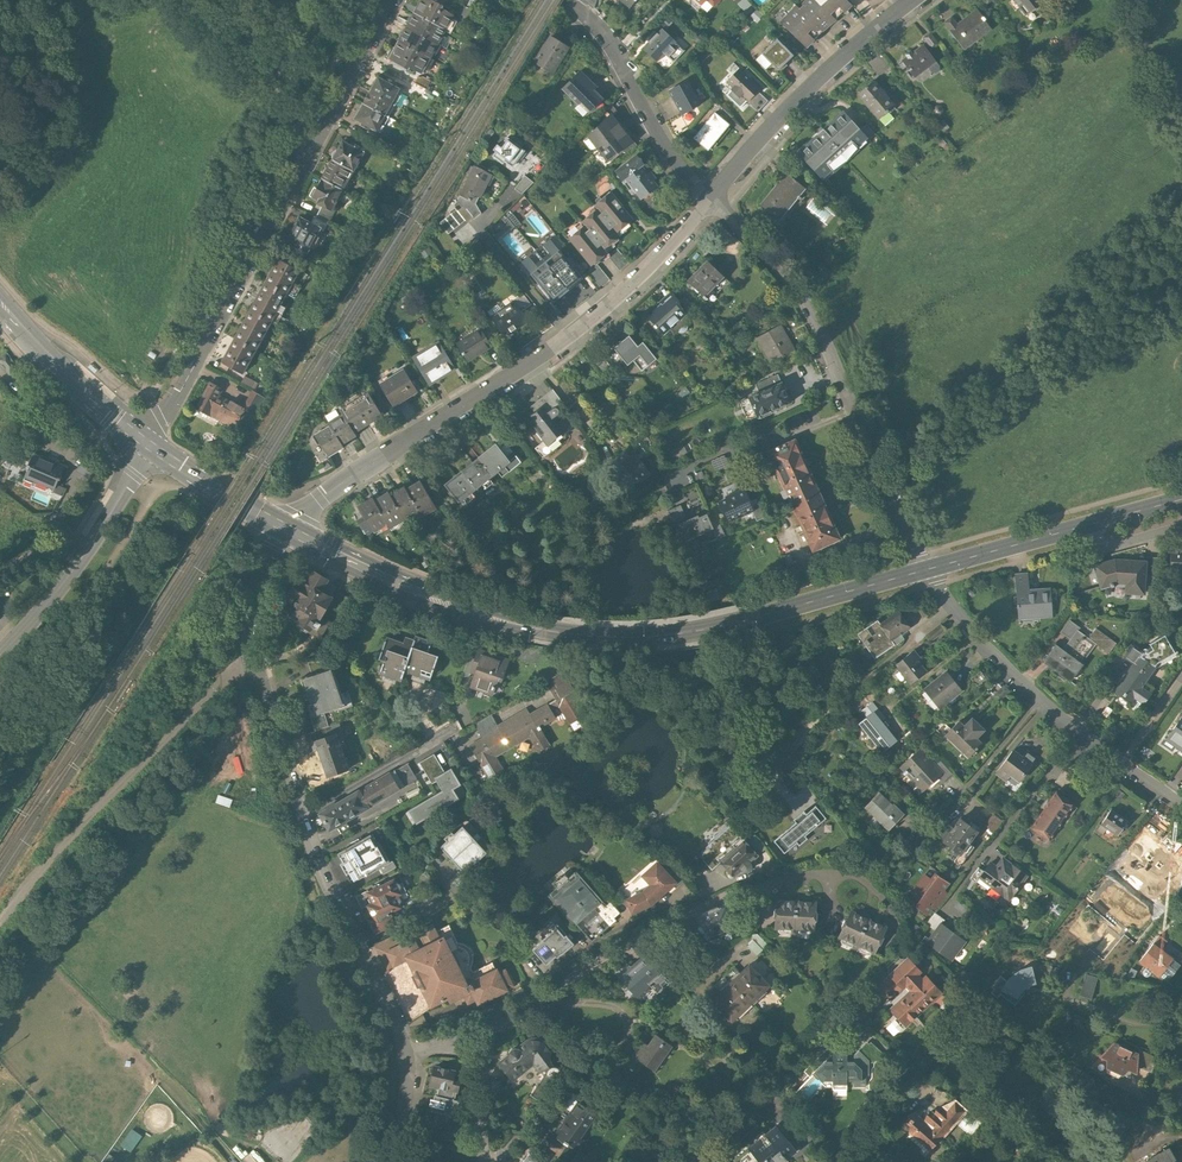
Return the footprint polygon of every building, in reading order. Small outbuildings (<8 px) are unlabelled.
[(432,0),(421,0),(414,13),(445,31),(450,33),(456,22),(452,20),(454,17),(454,13),(450,11),(448,12),(442,8),(443,6),(432,0)] [(458,12),(469,18),(473,11),(481,15),(484,7),(473,0),(470,0),(467,7),(461,5),(458,12)] [(803,4),(804,6),(800,10),(797,7),(782,21),(807,47),(844,12),(846,13),(851,6),(844,0),(807,0),(803,4)] [(1041,0),(1013,0),(1025,15),(1042,1),(1041,0)] [(992,28),(978,10),(958,24),(953,17),(945,23),(965,49),(992,28)] [(414,13),(406,27),(441,46),(445,37),(442,36),(445,31),(414,13)] [(406,27),(399,41),(430,58),(433,53),(436,55),(441,46),(406,27)] [(684,51),(661,30),(643,49),(658,62),(665,54),(674,62),(684,51)] [(930,33),(923,38),(932,49),(939,44),(930,33)] [(555,36),(539,64),(555,73),(570,45),(555,36)] [(793,55),(778,39),(762,54),(778,70),(793,55)] [(425,69),(430,58),(399,41),(398,41),(394,48),(392,47),(386,57),(409,69),(410,68),(416,71),(417,73),(420,75),(423,74),(425,70),(425,69)] [(940,67),(924,45),(912,54),(910,51),(905,55),(907,58),(903,61),(914,77),(928,67),(932,73),(936,74),(939,72),(940,67)] [(581,69),(564,87),(579,101),(582,98),(592,107),(604,95),(594,86),(596,84),(581,69)] [(761,89),(741,69),(730,81),(749,100),(758,91),(761,89)] [(378,77),(370,92),(395,105),(403,91),(378,77)] [(686,82),(670,91),(681,112),(697,104),(686,82)] [(858,96),(877,120),(894,106),(874,82),(858,96)] [(748,101),(758,111),(768,101),(758,91),(749,100),(748,101)] [(389,117),(395,105),(370,92),(363,103),(389,117)] [(380,133),(389,117),(363,103),(355,119),(380,133)] [(603,124),(613,114),(616,112),(609,104),(597,117),(603,124)] [(862,129),(845,111),(800,152),(824,179),(869,138),(862,129)] [(938,121),(930,112),(923,118),(930,127),(938,121)] [(731,126),(715,113),(694,139),(709,151),(731,126)] [(603,124),(592,135),(601,147),(624,129),(613,114),(603,124)] [(955,122),(950,116),(944,122),(949,128),(955,122)] [(867,125),(862,129),(869,138),(870,139),(875,134),(867,125)] [(634,141),(624,129),(601,147),(610,159),(624,148),(634,141)] [(511,135),(496,154),(507,162),(509,160),(516,165),(529,149),(511,135)] [(640,146),(636,140),(634,141),(624,148),(628,154),(640,146)] [(342,141),(332,160),(353,171),(363,153),(342,141)] [(640,153),(617,172),(625,182),(627,180),(643,200),(657,189),(641,170),(648,164),(640,153)] [(332,160),(321,179),(342,190),(353,171),(332,160)] [(482,163),(468,191),(478,196),(481,191),(487,194),(498,171),(482,163)] [(801,170),(794,178),(804,187),(811,178),(801,170)] [(794,178),(787,173),(761,204),(779,219),(805,188),(804,187),(794,178)] [(525,174),(514,187),(522,194),(534,181),(525,174)] [(321,179),(311,198),(319,202),(318,203),(323,206),(331,210),(332,209),(342,190),(321,179)] [(478,196),(468,191),(466,196),(481,214),(489,208),(484,200),(487,194),(481,191),(478,196)] [(633,218),(613,192),(595,207),(598,210),(583,222),(585,226),(570,238),(592,266),(608,253),(605,248),(622,235),(618,230),(633,218)] [(814,203),(810,208),(821,217),(825,212),(814,203)] [(323,206),(316,218),(328,224),(335,211),(332,209),(331,210),(323,206)] [(300,216),(295,226),(315,237),(319,229),(320,227),(312,222),(300,216)] [(315,217),(312,222),(320,227),(319,229),(324,231),(328,224),(316,218),(315,217)] [(309,247),(315,237),(295,226),(289,236),(309,247)] [(545,262),(568,291),(583,279),(560,250),(545,262)] [(279,259),(264,284),(285,296),(299,270),(279,259)] [(545,262),(530,274),(553,303),(568,291),(545,262)] [(708,262),(689,281),(703,296),(723,276),(708,262)] [(264,284),(250,310),(271,321),(285,296),(264,284)] [(687,313),(672,296),(648,317),(663,334),(669,328),(673,333),(688,320),(687,313)] [(491,320),(502,336),(524,321),(513,305),(491,320)] [(250,310),(236,336),(256,347),(271,321),(250,310)] [(478,325),(482,331),(492,346),(498,342),(485,322),(478,325)] [(794,350),(781,325),(757,338),(771,363),(781,357),(794,350)] [(482,331),(459,345),(469,361),(492,346),(482,331)] [(242,373),(256,347),(236,336),(222,362),(242,373)] [(639,350),(631,339),(617,350),(629,366),(635,362),(643,372),(657,361),(644,345),(639,350)] [(441,344),(416,359),(431,383),(455,368),(441,344)] [(800,360),(794,350),(781,357),(787,367),(800,360)] [(7,352),(0,358),(0,360),(10,373),(19,366),(7,352)] [(602,356),(593,363),(602,376),(612,369),(602,356)] [(404,370),(381,385),(393,405),(417,390),(404,370)] [(778,375),(756,385),(759,391),(751,395),(752,398),(743,402),(751,419),(790,401),(778,375)] [(245,376),(242,382),(254,390),(258,384),(245,376)] [(212,381),(196,407),(219,421),(231,402),(220,395),(224,388),(212,381)] [(531,407),(536,412),(547,404),(555,413),(566,405),(553,390),(531,407)] [(269,400),(254,391),(244,407),(251,411),(259,416),(269,400)] [(342,412),(344,414),(356,433),(384,415),(371,394),(342,412)] [(239,432),(251,411),(244,407),(232,400),(231,402),(219,421),(239,432)] [(536,412),(527,419),(548,445),(568,430),(555,413),(547,404),(536,412)] [(9,411),(0,405),(0,423),(9,411)] [(357,435),(356,433),(344,414),(329,424),(331,426),(343,444),(357,435)] [(344,447),(343,444),(331,426),(316,436),(329,456),(344,447)] [(768,452),(792,505),(808,498),(805,492),(816,487),(795,441),(768,452)] [(496,444),(479,457),(493,475),(510,461),(496,444)] [(30,462),(34,455),(37,449),(27,445),(22,458),(30,462)] [(651,477),(632,451),(608,468),(625,491),(640,481),(642,484),(651,477)] [(64,468),(34,455),(30,462),(24,479),(34,484),(36,480),(56,488),(57,484),(64,468)] [(476,488),(493,475),(479,457),(462,471),(476,488)] [(459,502),(476,488),(462,471),(445,484),(459,502)] [(421,481),(406,490),(420,513),(422,516),(437,507),(421,481)] [(67,489),(57,484),(56,488),(53,493),(64,498),(67,489)] [(406,521),(420,513),(406,490),(404,487),(391,495),(404,517),(406,521)] [(839,539),(816,487),(805,492),(808,498),(792,505),(813,551),(839,539)] [(754,509),(744,489),(720,500),(730,520),(754,509)] [(390,526),(404,517),(391,495),(389,492),(374,501),(387,521),(390,526)] [(372,530),(387,521),(374,501),(372,498),(358,507),(372,530)] [(714,528),(707,513),(688,522),(680,505),(667,511),(682,543),(714,528)] [(1172,548),(1171,568),(1176,568),(1176,574),(1181,575),(1181,548),(1172,548)] [(1145,558),(1144,563),(1146,563),(1145,577),(1160,578),(1161,559),(1145,558)] [(1115,561),(1096,566),(1102,588),(1118,584),(1129,584),(1129,594),(1144,594),(1145,577),(1146,563),(1144,563),(1115,561)] [(332,579),(311,567),(303,582),(301,581),(293,594),(299,597),(291,611),(304,618),(299,626),(323,639),(332,623),(323,618),(335,597),(325,591),(332,579)] [(1027,575),(1017,575),(1020,618),(1052,616),(1050,590),(1028,591),(1027,575)] [(882,627),(878,621),(859,635),(876,659),(895,646),(892,641),(911,628),(901,614),(882,627)] [(1061,633),(1071,641),(1078,632),(1080,629),(1069,622),(1061,633)] [(1096,629),(1088,640),(1096,645),(1109,655),(1117,644),(1096,629)] [(1055,645),(1042,662),(1071,683),(1084,666),(1082,664),(1096,645),(1088,640),(1078,632),(1071,641),(1063,651),(1055,645)] [(1175,653),(1165,636),(1150,645),(1151,648),(1145,651),(1144,654),(1142,653),(1134,665),(1114,693),(1130,703),(1134,698),(1143,704),(1144,705),(1151,695),(1140,688),(1157,664),(1175,653)] [(417,637),(415,641),(407,638),(405,644),(389,638),(381,660),(386,662),(381,675),(400,682),(404,671),(429,680),(438,657),(427,653),(431,642),(417,637)] [(1123,658),(1134,665),(1142,653),(1132,646),(1123,658)] [(507,660),(479,650),(471,672),(481,675),(477,685),(487,689),(491,679),(500,682),(507,660)] [(915,652),(898,666),(912,685),(928,673),(918,661),(921,659),(915,652)] [(331,670),(303,679),(316,716),(334,709),(335,712),(352,706),(348,691),(340,693),(331,670)] [(566,671),(547,682),(556,700),(573,691),(568,680),(571,679),(566,671)] [(963,692),(946,671),(924,688),(941,710),(963,692)] [(573,694),(557,703),(573,731),(590,721),(573,694)] [(1143,704),(1134,698),(1130,703),(1128,707),(1137,713),(1143,704)] [(471,746),(492,781),(505,773),(495,757),(530,737),(539,751),(549,746),(539,728),(556,718),(547,704),(530,714),(527,709),(498,726),(495,722),(491,715),(475,725),(479,732),(483,739),(471,746)] [(1113,710),(1107,706),(1101,715),(1107,719),(1113,710)] [(315,731),(328,726),(324,713),(311,718),(315,731)] [(897,741),(875,713),(860,725),(882,752),(897,741)] [(1166,741),(1181,752),(1181,717),(1166,741)] [(952,730),(947,735),(948,736),(970,758),(983,744),(977,738),(985,731),(973,718),(964,726),(960,722),(952,730)] [(946,739),(948,736),(947,735),(952,730),(944,722),(936,729),(946,739)] [(339,723),(328,726),(315,731),(304,735),(309,750),(314,749),(312,742),(337,733),(339,740),(345,738),(339,723)] [(337,733),(312,742),(314,749),(318,748),(327,775),(349,768),(339,740),(337,733)] [(921,750),(902,768),(924,791),(940,776),(943,774),(936,767),(921,750)] [(1012,752),(996,774),(1006,781),(1011,775),(1020,782),(1036,760),(1026,752),(1021,759),(1012,752)] [(434,754),(419,763),(432,784),(437,781),(435,778),(445,772),(434,754)] [(941,762),(936,767),(943,774),(940,776),(946,782),(953,775),(941,762)] [(409,763),(393,773),(403,790),(419,780),(409,763)] [(445,772),(435,778),(437,781),(442,791),(408,811),(409,811),(412,810),(419,821),(416,824),(417,824),(459,799),(453,789),(461,785),(451,768),(445,772)] [(1079,781),(1065,772),(1057,783),(1071,792),(1079,781)] [(393,773),(362,790),(372,807),(403,790),(393,773)] [(329,811),(321,815),(331,832),(339,827),(341,830),(350,825),(349,821),(372,807),(362,790),(338,805),(336,802),(327,807),(329,811)] [(1126,796),(1120,791),(1117,795),(1123,800),(1126,796)] [(1056,793),(1031,828),(1049,841),(1074,805),(1056,793)] [(881,794),(866,808),(889,832),(905,816),(895,805),(893,806),(881,794)] [(804,811),(794,820),(796,823),(774,841),(784,854),(797,843),(799,846),(808,839),(805,836),(826,819),(816,806),(806,814),(804,811)] [(1112,812),(1103,826),(1119,837),(1128,822),(1112,812)] [(979,833),(961,820),(944,843),(962,856),(979,833)] [(473,837),(463,827),(454,835),(452,832),(444,839),(447,841),(440,847),(452,860),(475,840),(473,837)] [(713,872),(722,864),(733,877),(757,855),(731,827),(710,844),(711,848),(704,853),(704,861),(713,872)] [(336,855),(353,884),(390,863),(373,833),(336,855)] [(477,833),(473,837),(475,840),(477,842),(481,838),(477,833)] [(1146,836),(1123,864),(1161,894),(1181,868),(1181,865),(1146,836)] [(477,842),(475,840),(452,860),(464,874),(468,871),(471,867),(474,870),(481,863),(479,860),(487,853),(477,842)] [(1028,877),(1004,860),(997,868),(991,864),(985,872),(980,879),(1010,901),(1028,877)] [(632,915),(651,905),(675,883),(656,862),(641,876),(650,886),(642,893),(625,901),(632,915)] [(975,886),(980,879),(985,872),(980,869),(970,882),(975,886)] [(478,882),(468,871),(464,874),(453,884),(464,895),(478,882)] [(616,921),(614,918),(620,913),(610,902),(604,907),(575,872),(550,894),(576,924),(594,908),(610,927),(616,921)] [(925,876),(907,899),(926,914),(932,907),(936,911),(949,894),(944,890),(948,883),(935,875),(931,880),(925,876)] [(394,880),(372,891),(373,893),(372,897),(371,898),(373,901),(374,901),(377,902),(378,904),(369,908),(373,918),(378,915),(378,917),(369,922),(374,930),(378,928),(379,931),(409,916),(404,906),(407,904),(405,902),(412,899),(408,890),(404,892),(400,884),(395,882),(394,880)] [(816,902),(777,900),(775,928),(814,931),(816,902)] [(724,906),(697,917),(706,939),(733,928),(724,906)] [(1103,920),(1107,915),(1092,906),(1072,938),(1091,949),(1096,941),(1112,951),(1123,932),(1103,920)] [(887,928),(851,912),(839,937),(874,954),(887,928)] [(937,932),(942,926),(945,921),(936,914),(928,925),(937,932)] [(574,944),(557,924),(541,938),(543,941),(533,950),(546,966),(556,957),(557,958),(562,955),(574,944)] [(419,936),(425,950),(408,958),(432,1005),(449,996),(451,1001),(464,995),(467,1001),(467,1002),(468,1002),(469,1003),(471,1002),(477,1000),(479,1004),(506,990),(505,989),(512,986),(505,971),(498,974),(492,963),(472,972),(449,925),(435,932),(432,926),(418,933),(419,936)] [(966,944),(942,926),(937,932),(929,943),(953,961),(966,944)] [(387,968),(408,958),(425,950),(419,936),(407,942),(402,932),(376,944),(387,968)] [(758,935),(750,937),(755,942),(749,947),(757,956),(768,946),(758,935)] [(1166,943),(1159,937),(1140,962),(1147,967),(1143,972),(1143,973),(1143,974),(1143,975),(1144,976),(1144,977),(1145,977),(1146,977),(1147,977),(1148,977),(1149,977),(1149,976),(1153,972),(1168,984),(1176,974),(1174,973),(1180,966),(1160,950),(1166,943)] [(645,955),(619,978),(638,998),(650,987),(657,994),(670,982),(645,955)] [(919,972),(908,960),(892,975),(903,987),(906,985),(911,991),(892,1009),(906,1025),(940,993),(925,978),(922,980),(917,974),(919,972)] [(769,987),(749,966),(712,1003),(732,1023),(769,987)] [(1024,995),(1021,992),(1024,989),(1029,986),(1035,984),(1031,968),(1022,971),(1014,976),(1008,982),(1000,976),(991,987),(994,989),(991,993),(997,998),(1000,995),(1014,1006),(1024,995)] [(1137,972),(1131,969),(1127,976),(1134,979),(1137,972)] [(1080,996),(1091,999),(1097,978),(1086,975),(1080,996)] [(671,1047),(655,1036),(648,1047),(641,1042),(620,1072),(631,1080),(643,1063),(654,1071),(671,1047)] [(543,1104),(560,1078),(561,1074),(560,1071),(559,1069),(556,1067),(554,1067),(550,1059),(551,1050),(545,1042),(537,1039),(530,1039),(499,1062),(512,1080),(533,1063),(540,1072),(543,1075),(529,1095),(543,1104)] [(871,1042),(861,1053),(869,1060),(869,1063),(874,1063),(883,1054),(871,1042)] [(1115,1043),(1100,1058),(1108,1062),(1108,1073),(1120,1079),(1122,1076),(1124,1077),(1130,1072),(1138,1076),(1139,1069),(1140,1055),(1115,1043)] [(869,1075),(869,1063),(869,1060),(861,1053),(859,1050),(854,1055),(854,1062),(847,1062),(847,1055),(846,1055),(846,1052),(839,1052),(839,1055),(833,1055),(833,1062),(826,1062),(825,1061),(814,1071),(820,1076),(818,1078),(823,1082),(824,1081),(833,1081),(833,1084),(847,1084),(847,1081),(854,1081),(854,1087),(866,1087),(866,1075),(869,1075)] [(1141,1051),(1140,1055),(1139,1069),(1152,1074),(1159,1059),(1141,1051)] [(458,1085),(452,1083),(455,1071),(434,1067),(429,1086),(438,1088),(433,1112),(455,1117),(458,1101),(455,1101),(458,1085)] [(834,1088),(835,1099),(848,1098),(847,1087),(834,1088)] [(918,1150),(926,1156),(957,1122),(967,1111),(955,1100),(953,1102),(941,1107),(934,1115),(932,1113),(923,1123),(914,1114),(906,1123),(912,1128),(908,1136),(921,1147),(918,1150)] [(579,1103),(556,1136),(575,1150),(599,1118),(579,1103)] [(984,1127),(967,1111),(957,1122),(974,1138),(984,1127)] [(749,1149),(760,1161),(781,1161),(796,1150),(777,1126),(749,1149)] [(749,1149),(736,1160),(738,1161),(760,1161),(749,1149)] [(1171,1149),(1148,1161),(1176,1161),(1177,1161),(1171,1149)]
